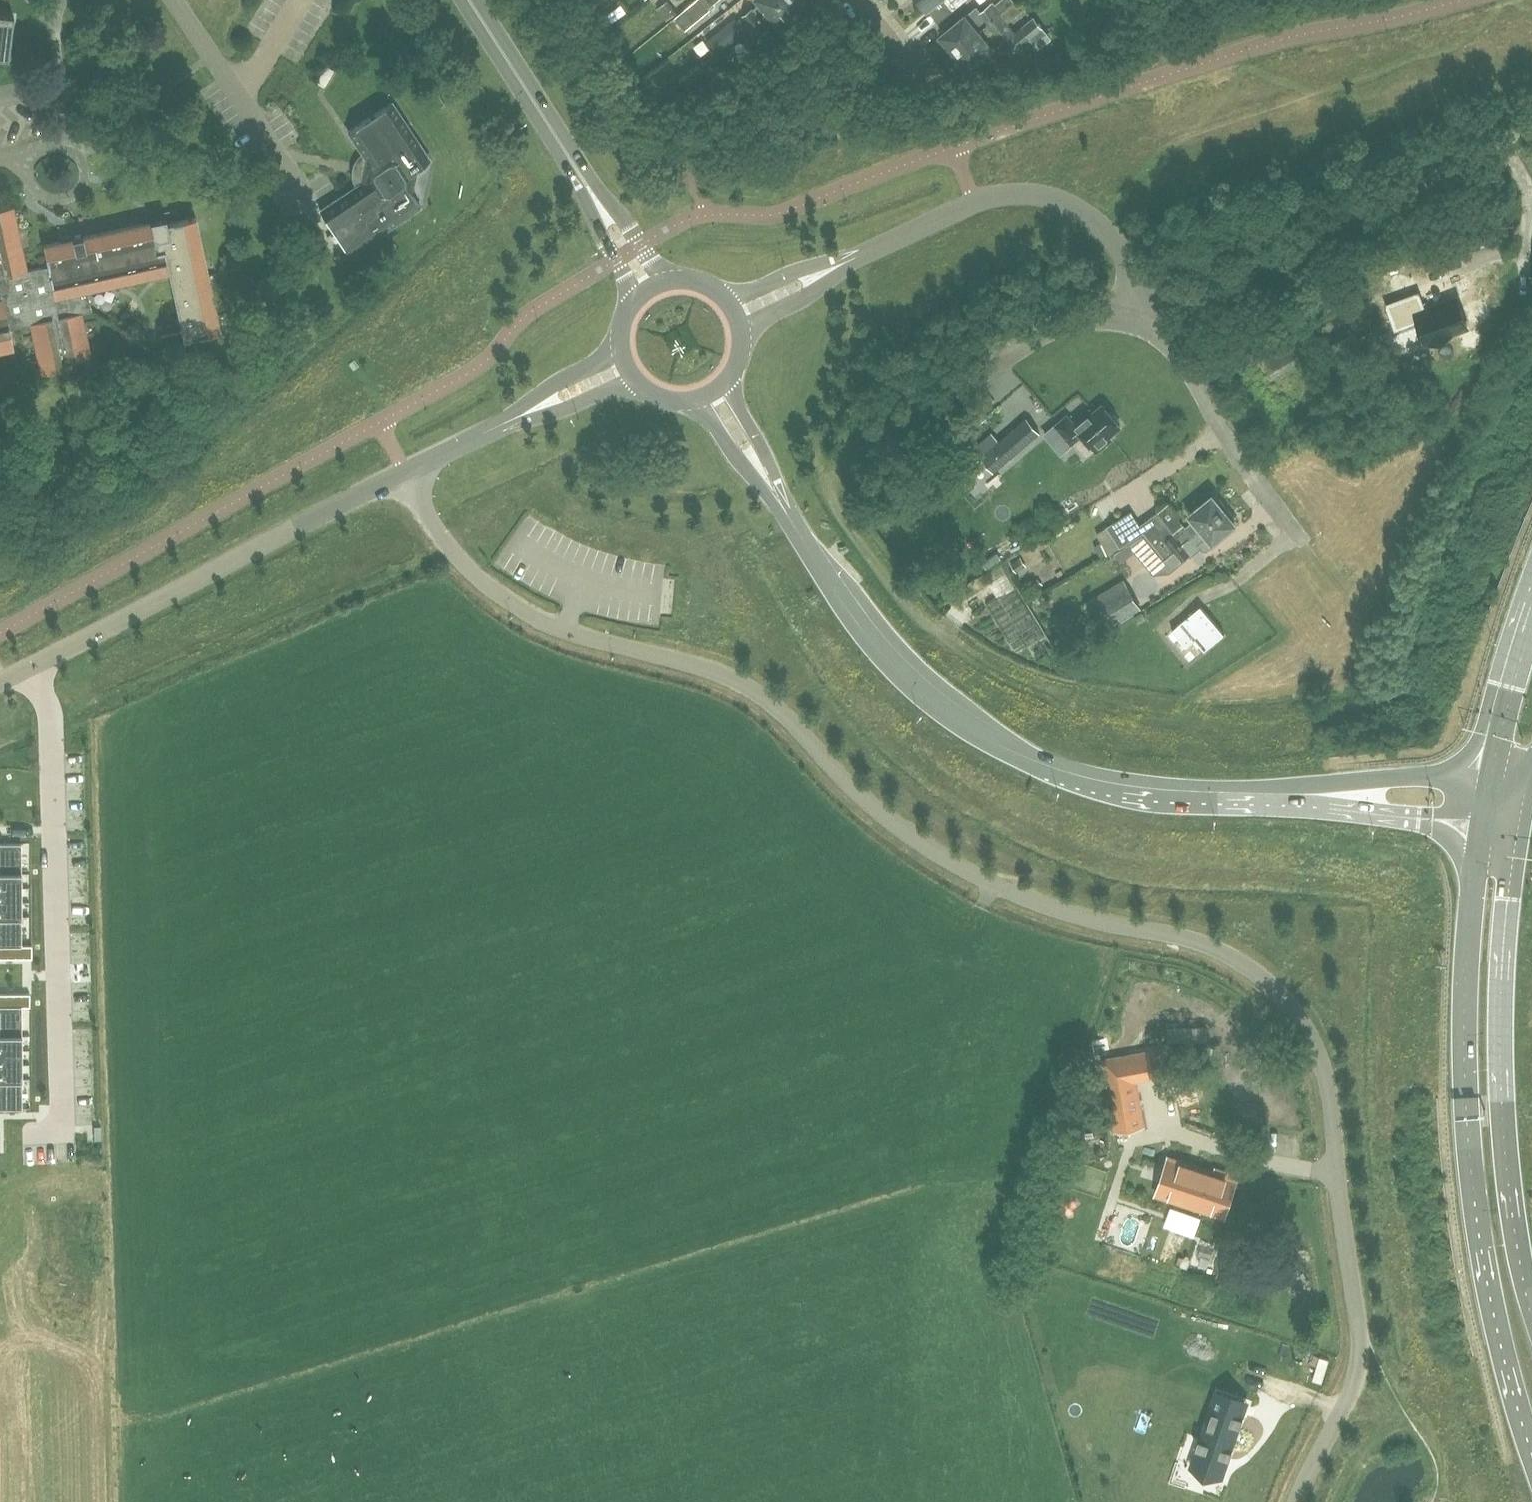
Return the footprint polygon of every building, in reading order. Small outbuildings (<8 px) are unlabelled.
[(666,20),(676,12),(667,0),(657,8),(666,20)] [(784,0),(759,0),(761,2),(752,9),(751,8),(743,15),(749,22),(745,25),(748,29),(784,0)] [(806,5),(802,0),(784,0),(748,29),(751,32),(755,28),(761,35),(768,29),(767,27),(776,20),(781,26),(806,5)] [(928,11),(941,0),(919,0),(928,11)] [(955,50),(1015,1),(1014,0),(1000,0),(994,5),(992,3),(979,14),(977,11),(968,18),(966,16),(942,35),(955,50)] [(953,10),(966,0),(945,0),(953,10)] [(1015,1),(955,50),(967,66),(977,58),(980,62),(994,50),(991,46),(985,38),(994,31),(995,32),(1008,23),(1022,10),(1015,1)] [(9,59),(14,16),(0,15),(0,58),(9,59)] [(738,21),(723,34),(730,43),(746,30),(738,21)] [(1002,43),(1012,55),(1032,39),(1021,26),(1015,31),(1002,43)] [(689,95),(712,75),(704,64),(680,84),(689,95)] [(349,254),(420,206),(411,192),(416,169),(429,160),(391,102),(348,131),(367,159),(362,182),(320,210),(349,254)] [(0,302),(0,349),(14,346),(10,329),(33,324),(45,374),(64,369),(62,362),(88,357),(79,313),(92,311),(87,289),(170,270),(185,339),(221,331),(196,218),(170,224),(169,217),(151,221),(90,234),(84,236),(43,244),(48,266),(25,271),(10,207),(0,209),(0,292),(2,301),(0,302)] [(1470,328),(1457,295),(1426,307),(1419,290),(1385,304),(1395,331),(1417,323),(1425,345),(1470,328)] [(1365,349),(1377,342),(1371,331),(1359,338),(1365,349)] [(1273,379),(1316,355),(1305,334),(1262,359),(1273,379)] [(1121,424),(1105,405),(1088,419),(1085,415),(1075,423),(1068,415),(1056,424),(1045,433),(1061,452),(1072,443),(1083,434),(1096,450),(1112,436),(1110,434),(1121,424)] [(1022,448),(1009,433),(999,441),(1012,457),(1022,448)] [(1120,546),(1130,540),(1149,565),(1224,509),(1227,507),(1219,498),(1217,500),(1213,496),(1191,514),(1195,520),(1187,527),(1185,525),(1176,533),(1159,513),(1140,524),(1132,511),(1107,525),(1120,546)] [(1191,556),(1201,548),(1203,550),(1207,550),(1213,545),(1213,541),(1236,523),(1232,518),(1234,516),(1227,507),(1224,509),(1149,565),(1154,572),(1169,571),(1183,560),(1182,560),(1190,554),(1191,556)] [(1102,541),(1095,546),(1101,556),(1103,555),(1109,552),(1102,541)] [(1027,566),(1021,557),(1011,564),(1016,573),(1027,566)] [(1104,630),(1115,624),(1141,609),(1124,579),(1088,601),(1104,630)] [(1204,649),(1224,632),(1200,605),(1172,629),(1186,646),(1195,638),(1204,649)] [(0,869),(0,882),(16,882),(16,868),(0,869)] [(0,885),(0,894),(16,895),(16,885),(0,885)] [(0,895),(0,904),(17,904),(16,895),(0,895)] [(0,905),(0,914),(17,914),(16,905),(0,905)] [(15,959),(15,946),(7,946),(7,959),(15,959)] [(31,959),(31,946),(23,946),(23,959),(31,959)] [(13,1006),(13,995),(5,995),(5,1006),(13,1006)] [(22,1006),(22,995),(13,995),(13,1006),(21,1006),(22,1006)] [(0,1023),(0,1037),(24,1037),(24,1023),(0,1023)] [(0,1039),(0,1048),(23,1048),(23,1038),(0,1039)] [(1101,1058),(1115,1132),(1145,1126),(1137,1081),(1172,1074),(1167,1047),(1101,1058)] [(0,1058),(0,1068),(23,1068),(23,1058),(0,1058)] [(0,1069),(0,1078),(26,1078),(26,1069),(0,1069)] [(1214,1171),(1168,1156),(1156,1194),(1225,1216),(1237,1178),(1229,1176),(1231,1171),(1216,1166),(1214,1171)] [(1217,1390),(1191,1468),(1225,1479),(1251,1401),(1217,1390)]
